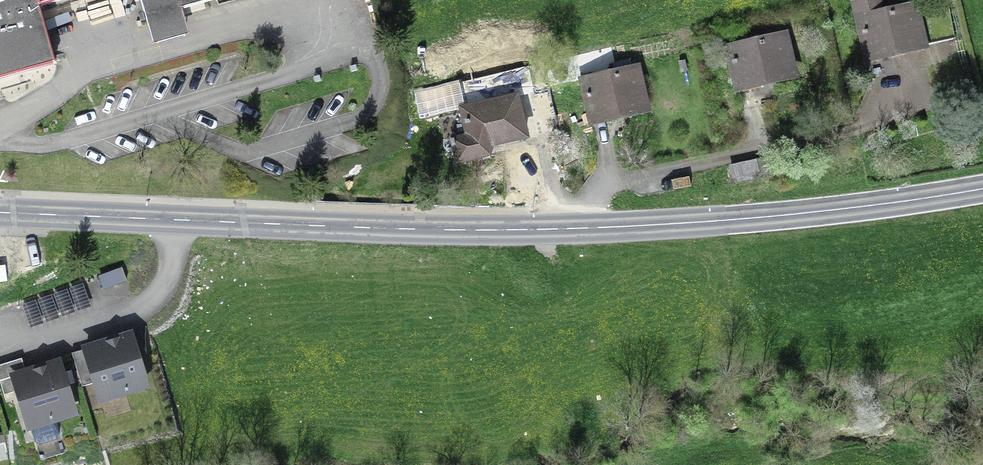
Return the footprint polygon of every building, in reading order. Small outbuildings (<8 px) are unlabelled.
[(56,64),(39,6),(60,0),(0,0),(0,80),(56,64)] [(146,18),(211,0),(141,0),(146,18)] [(923,46),(922,43),(915,10),(914,6),(882,13),(879,0),(859,0),(856,1),(868,54),(891,49),(892,56),(905,53),(904,50),(923,46)] [(948,2),(915,10),(922,43),(953,36),(954,38),(948,2)] [(730,48),(738,84),(760,79),(761,82),(769,81),(770,84),(775,83),(774,79),(793,75),(784,36),(730,48)] [(614,112),(615,115),(646,108),(637,69),(632,70),(630,60),(615,64),(617,74),(583,82),(591,117),(614,112)] [(527,65),(533,93),(550,89),(544,62),(527,65)] [(461,80),(413,91),(420,119),(468,107),(461,80)] [(489,154),(492,144),(525,136),(516,97),(462,109),(468,135),(450,139),(457,162),(489,154)] [(763,159),(731,166),(733,177),(757,172),(758,175),(766,173),(763,159)] [(105,289),(126,281),(122,268),(100,276),(105,289)] [(101,399),(145,385),(130,335),(72,353),(82,387),(96,382),(101,399)] [(26,373),(21,358),(0,365),(0,382),(4,395),(18,391),(35,442),(40,444),(57,439),(59,434),(54,419),(74,413),(58,363),(26,373)]
